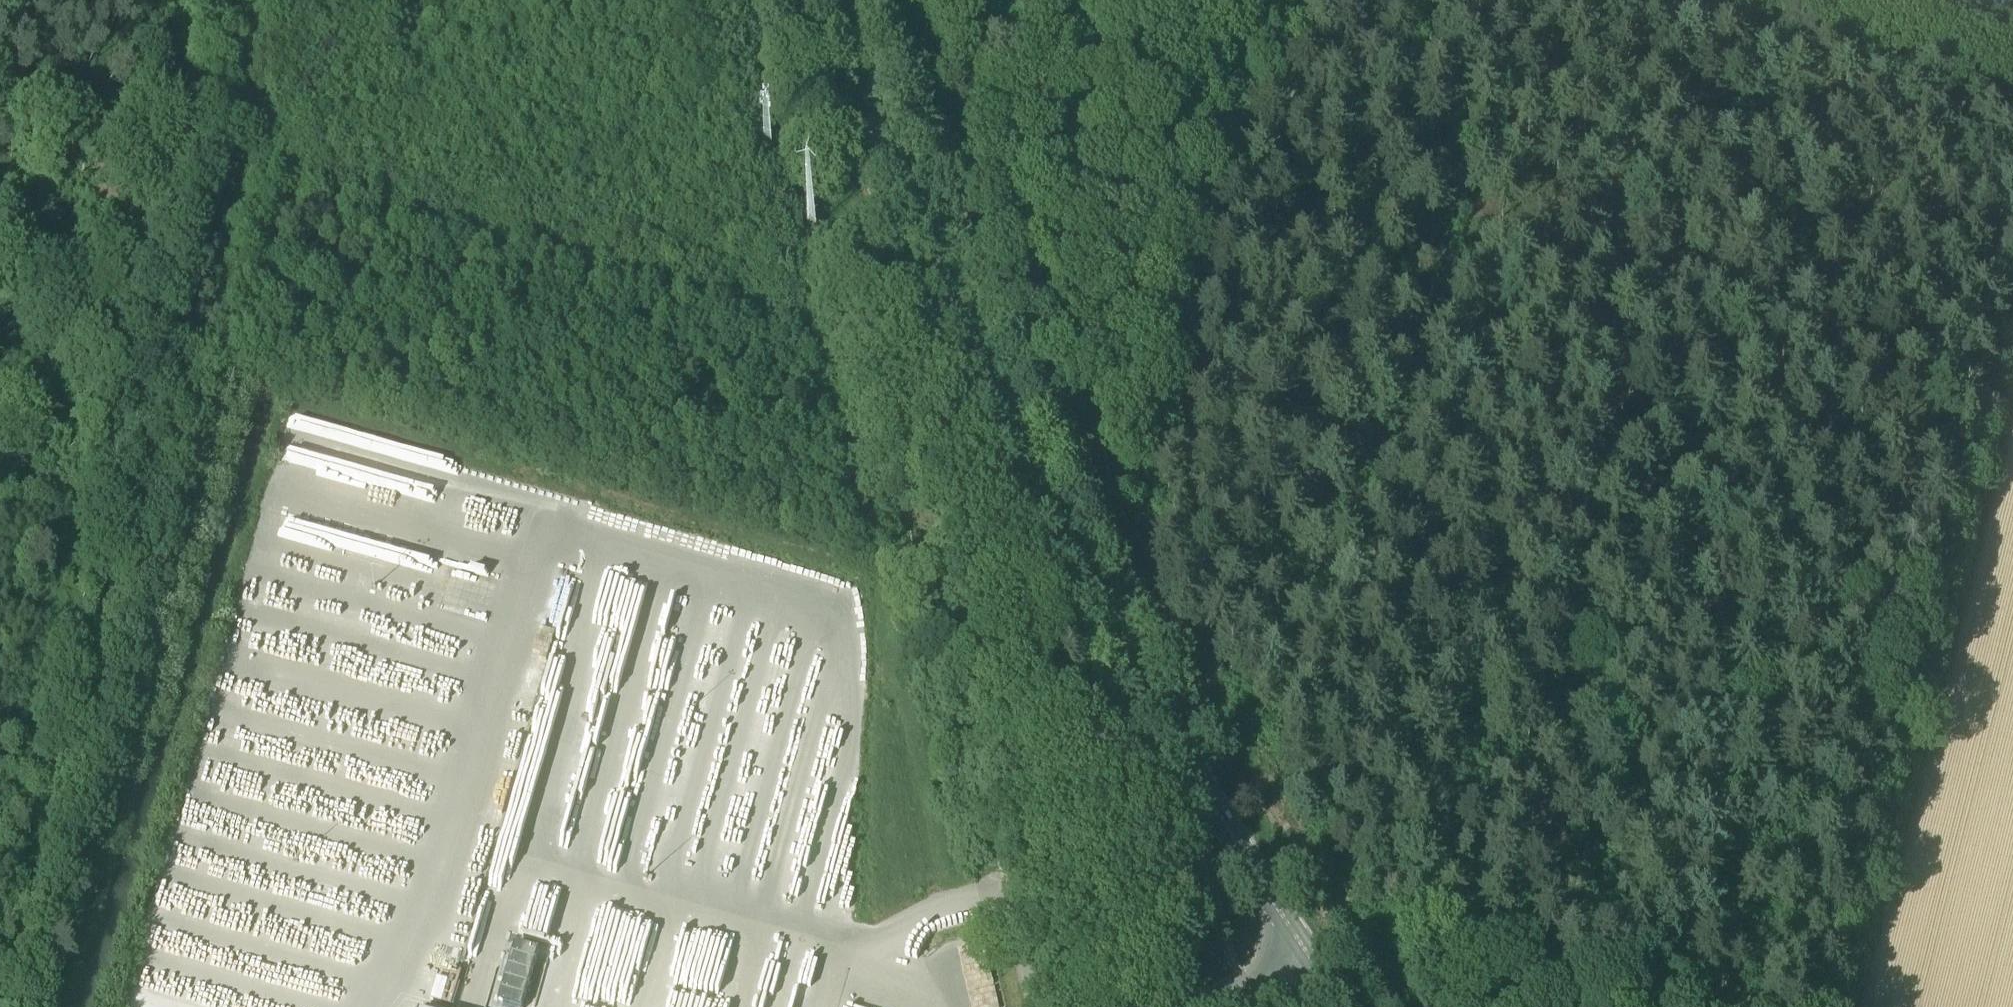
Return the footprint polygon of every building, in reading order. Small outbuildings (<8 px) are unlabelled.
[(712,985),(721,933),(663,923),(654,975),(712,985)]
